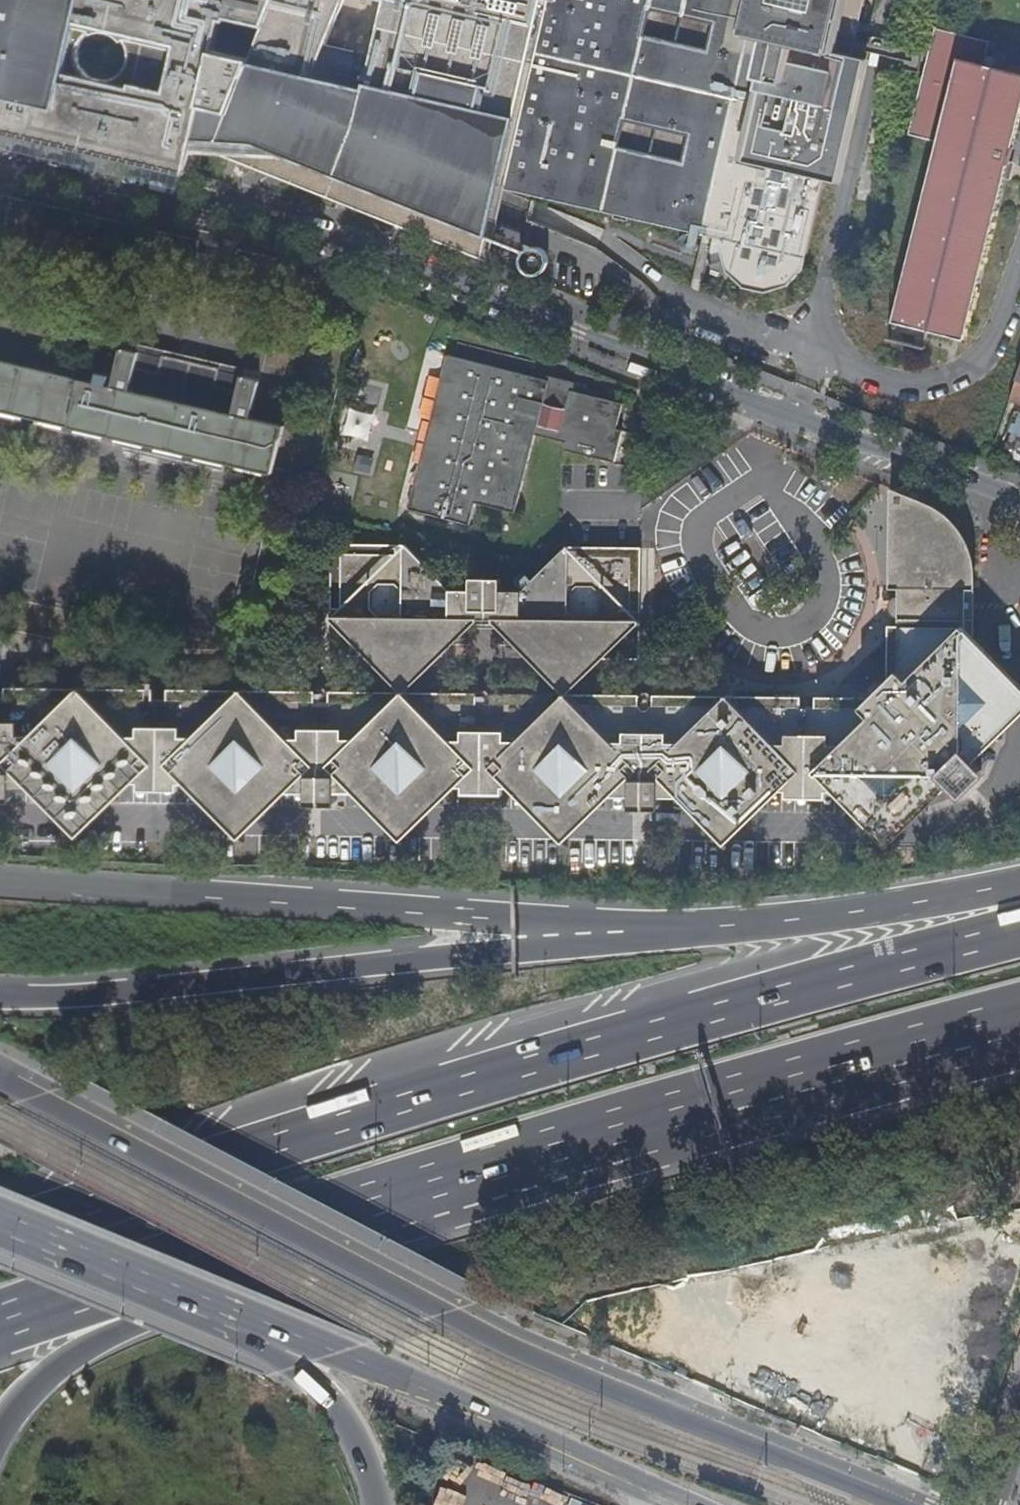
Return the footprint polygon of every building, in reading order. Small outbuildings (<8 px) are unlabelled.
[(11,114),(13,114),(16,114),(17,114),(18,113),(19,113),(21,111),(22,110),(23,108),(24,106),(24,105),(33,65),(79,75),(87,68),(90,71),(94,73),(97,75),(101,76),(104,77),(108,77),(112,77),(115,75),(120,73),(125,70),(129,66),(131,61),(133,58),(210,75),(203,106),(203,108),(203,109),(203,110),(203,111),(204,112),(205,113),(207,115),(208,115),(209,116),(230,120),(344,144),(431,163),(416,197),(422,200),(497,237),(499,225),(508,186),(721,233),(719,242),(727,262),(742,279),(768,283),(786,278),(804,260),(806,246),(863,0),(0,0),(0,112),(11,114)] [(896,321),(930,329),(966,338),(1009,164),(1010,164),(1019,124),(1019,72),(985,63),(991,41),(937,28),(910,133),(940,141),(895,320),(896,321)] [(497,237),(422,200),(416,197),(431,163),(344,144),(230,120),(209,116),(208,115),(207,115),(205,113),(204,112),(203,111),(203,110),(203,109),(203,108),(203,106),(210,75),(133,58),(131,61),(129,66),(125,70),(120,73),(115,75),(112,77),(108,77),(104,77),(101,76),(97,75),(94,73),(90,71),(87,68),(79,75),(33,65),(24,105),(24,106),(23,108),(22,110),(21,111),(19,113),(18,113),(17,114),(16,114),(13,114),(11,114),(0,112),(0,130),(52,142),(222,149),(278,169),(409,213),(493,251),(497,237)] [(930,329),(896,321),(892,338),(925,347),(930,329)] [(243,375),(246,376),(248,367),(143,343),(142,351),(144,352),(143,354),(167,359),(168,355),(185,359),(185,362),(203,366),(203,363),(221,368),(220,372),(243,377),(243,375)] [(555,376),(467,350),(454,346),(409,497),(412,498),(469,516),(475,495),(516,506),(538,429),(568,438),(566,445),(617,460),(626,429),(619,427),(627,403),(574,387),(569,405),(562,427),(541,421),(548,399),(553,380),(555,376)] [(82,377),(71,426),(117,436),(115,444),(125,446),(125,449),(215,470),(216,467),(226,469),(227,462),(274,473),(281,437),(283,437),(285,425),(251,417),(260,379),(246,376),(243,375),(243,377),(240,389),(235,412),(136,390),(141,366),(143,354),(144,352),(142,351),(127,348),(118,386),(82,377)] [(235,412),(240,389),(217,384),(220,372),(221,368),(203,363),(203,366),(185,362),(185,359),(168,355),(167,359),(164,372),(141,366),(136,390),(235,412)] [(45,421),(45,422),(47,423),(47,421),(71,426),(82,377),(0,358),(0,411),(45,421)] [(574,387),(553,380),(548,399),(569,405),(574,387)] [(1010,400),(1019,404),(1019,381),(1017,380),(1010,400)] [(372,439),(379,413),(353,407),(347,433),(372,439)] [(999,455),(1019,461),(1019,414),(1011,412),(999,455)] [(895,589),(901,587),(902,584),(901,618),(954,616),(959,616),(972,602),(960,589),(971,589),(972,574),(971,560),(968,548),(963,536),(955,524),(950,519),(952,513),(947,507),(934,502),(928,500),(897,521),(895,589)] [(411,543),(395,544),(336,544),(336,655),(353,655),(453,657),(453,621),(484,622),(484,602),(513,603),(513,622),(543,623),(543,653),(649,655),(648,545),(571,545),(528,589),(507,588),(507,576),(477,575),(477,588),(456,588),(411,543)] [(484,622),(513,622),(513,603),(484,602),(484,622)] [(953,630),(954,616),(901,618),(892,618),(892,629),(953,630)] [(866,810),(884,828),(897,840),(908,828),(928,808),(959,777),(952,770),(974,749),(981,756),(994,743),(1019,717),(1019,672),(970,620),(958,630),(971,630),(972,736),(952,736),(932,718),(932,702),(911,702),(891,678),(871,696),(895,723),(896,739),(917,739),(936,756),(935,774),(828,776),(667,774),(667,783),(668,793),(686,794),(707,815),(723,831),(734,841),(745,831),(763,813),(789,787),(795,787),(795,794),(821,794),(835,793),(836,786),(841,786),(866,810)] [(958,630),(953,630),(892,629),(891,678),(911,702),(932,702),(932,718),(952,736),(972,736),(971,630),(958,630)] [(10,696),(7,696),(2,696),(2,712),(2,761),(16,761),(66,762),(101,763),(102,687),(68,687),(10,687),(10,696)] [(267,767),(312,769),(324,769),(324,749),(321,749),(321,698),(321,688),(180,688),(180,695),(162,695),(162,688),(102,687),(101,763),(156,764),(156,754),(172,754),(172,764),(240,766),(267,767)] [(342,769),(483,771),(484,700),(484,692),(338,690),(338,698),(338,748),(334,748),(334,769),(342,769)] [(649,694),(646,694),(502,693),(502,701),(501,771),(611,773),(638,774),(653,774),(652,753),(648,753),(649,704),(649,694)] [(871,696),(859,697),(817,697),(817,704),(802,704),(802,697),(665,696),(664,704),(663,752),(661,752),(661,774),(667,774),(828,776),(935,774),(936,756),(917,739),(896,739),(895,723),(871,696)] [(324,769),(334,769),(334,748),(338,748),(338,698),(337,698),(321,698),(321,749),(324,749),(324,769)] [(483,771),(501,771),(502,701),(484,700),(483,771)] [(663,752),(664,704),(649,704),(648,753),(652,753),(653,774),(661,774),(661,752),(663,752)] [(979,776),(982,775),(988,769),(989,763),(987,762),(981,756),(974,749),(952,770),(959,777),(970,787),(972,785),(968,780),(975,773),(979,776)] [(156,764),(172,764),(172,754),(156,754),(156,764)] [(3,799),(12,799),(17,793),(17,787),(17,770),(16,761),(2,761),(0,761),(0,797),(3,799)] [(34,787),(48,801),(61,815),(83,835),(104,814),(116,803),(139,780),(145,780),(145,787),(185,788),(184,781),(190,781),(215,806),(229,819),(245,836),(260,822),(275,808),(295,789),(312,789),(312,778),(312,769),(267,767),(240,766),(172,764),(156,764),(101,763),(66,762),(16,761),(17,770),(17,787),(34,787)] [(312,769),(312,778),(312,789),(312,805),(314,805),(314,796),(324,796),(325,802),(327,803),(340,804),(342,800),(343,790),(342,779),(342,769),(334,769),(324,769),(312,769)] [(421,825),(434,813),(464,783),(470,784),(471,791),(511,792),(511,785),(517,785),(549,817),(562,830),(571,840),(580,831),(594,818),(619,793),(638,794),(638,784),(638,774),(611,773),(501,771),(483,771),(342,769),(342,779),(343,790),(362,791),(382,811),(395,824),(409,838),(421,825)] [(668,801),(668,793),(667,783),(667,774),(661,774),(653,774),(638,774),(638,784),(638,794),(638,806),(641,806),(641,798),(651,798),(651,803),(654,806),(664,806),(668,801)]
